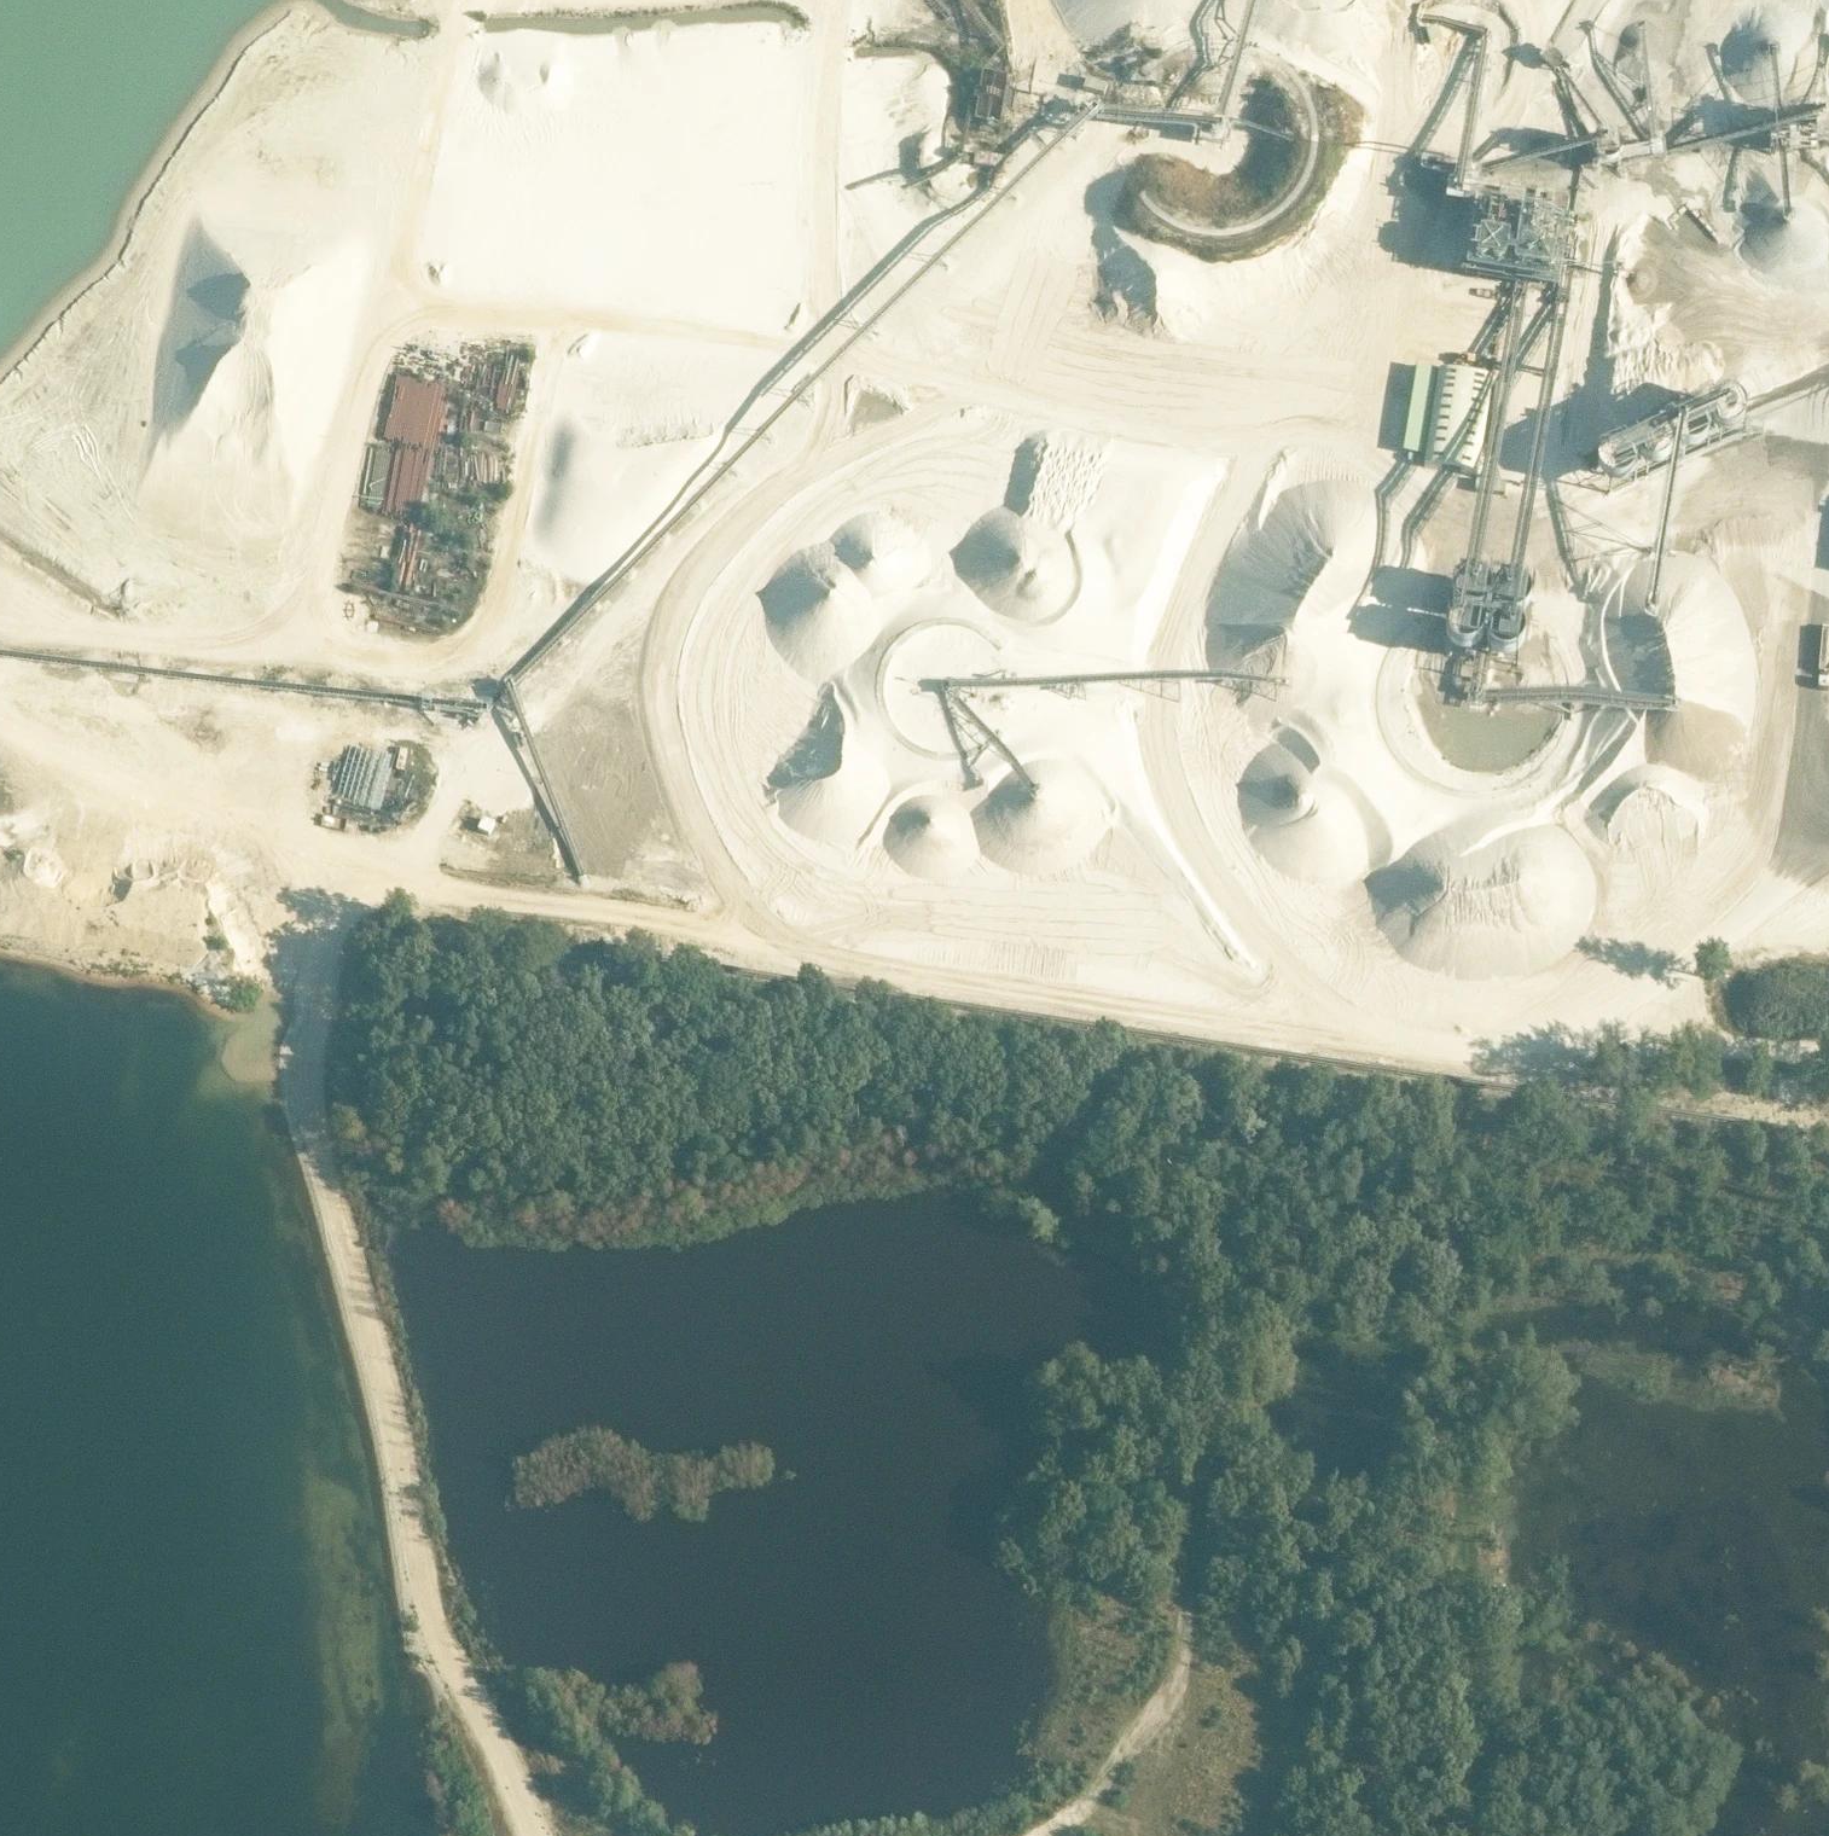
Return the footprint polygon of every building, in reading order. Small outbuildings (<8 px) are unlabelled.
[(1008,121),(1009,75),(984,74),(983,121),(1008,121)] [(1499,203),(1530,208),(1532,193),(1501,189),(1499,203)] [(1534,209),(1568,214),(1570,198),(1537,193),(1534,209)] [(1425,468),(1478,477),(1493,381),(1440,373),(1425,468)] [(370,443),(361,499),(376,502),(374,511),(427,520),(449,385),(395,376),(383,446),(370,443)] [(1466,657),(1550,667),(1554,630),(1517,625),(1519,609),(1497,607),(1499,592),(1474,589),(1466,657)]
